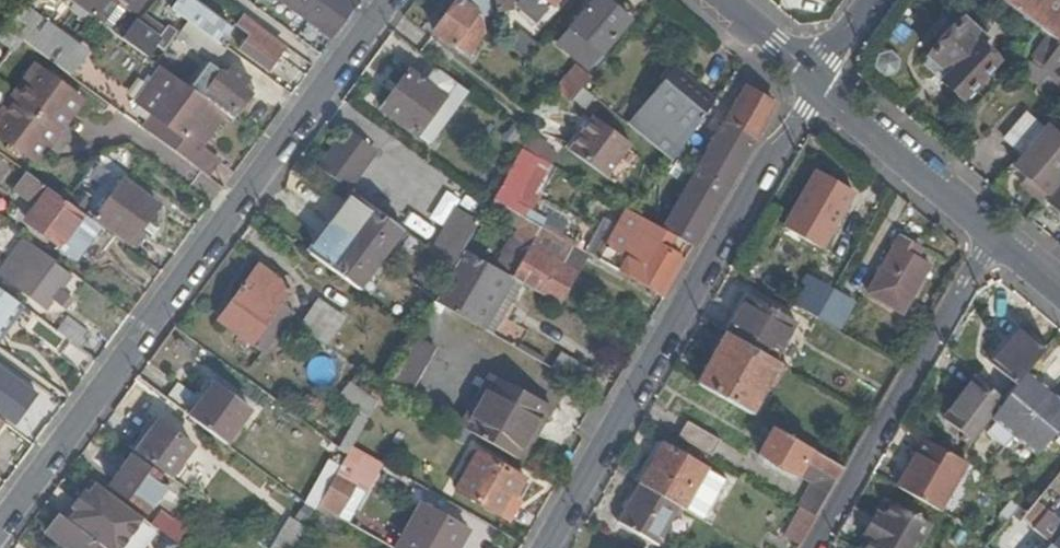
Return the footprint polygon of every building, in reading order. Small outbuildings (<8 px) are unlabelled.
[(120,1),(137,14),(147,0),(121,0),(120,1)] [(173,11),(187,21),(189,22),(222,46),(226,40),(233,29),(192,0),(181,0),(173,11)] [(359,3),(354,0),(280,0),(333,39),(359,3)] [(498,15),(497,11),(495,5),(489,0),(459,0),(431,37),(456,56),(459,52),(467,57),(486,30),(484,19),(498,15)] [(497,11),(510,9),(508,0),(494,0),(495,5),(497,11)] [(622,4),(618,9),(606,0),(594,0),(571,28),(602,55),(635,16),(622,4)] [(1059,0),(998,0),(1039,30),(1059,45),(1059,1),(1059,0)] [(61,33),(22,4),(5,27),(5,28),(21,40),(71,76),(83,58),(57,39),(61,33)] [(125,15),(113,32),(123,39),(148,58),(156,45),(165,52),(178,33),(171,27),(167,31),(145,15),(139,17),(135,22),(125,15)] [(258,25),(244,15),(236,26),(250,36),(240,51),(268,72),(281,55),(277,52),(280,46),(283,43),(263,28),(258,25)] [(984,40),(963,21),(926,62),(946,79),(943,83),(963,100),(996,64),(977,47),(984,40)] [(227,49),(226,49),(222,46),(189,22),(179,36),(217,63),(227,49)] [(0,35),(0,38),(14,49),(21,40),(5,28),(0,35)] [(88,52),(61,33),(57,39),(83,58),(88,52)] [(1050,38),(1024,74),(1052,94),(1059,84),(1059,45),(1050,38)] [(226,49),(228,47),(231,43),(226,40),(222,46),(226,49)] [(381,109),(418,136),(439,107),(454,87),(453,80),(430,64),(419,79),(409,71),(381,109)] [(251,95),(241,88),(248,78),(233,67),(231,69),(227,65),(221,73),(213,67),(200,85),(239,113),(251,95)] [(39,67),(29,80),(39,88),(48,74),(39,67)] [(577,67),(555,92),(570,103),(583,86),(591,78),(577,67)] [(628,124),(673,162),(716,101),(675,67),(628,124)] [(145,130),(206,174),(216,159),(199,147),(225,114),(193,91),(162,68),(137,102),(155,115),(145,130)] [(39,88),(29,80),(4,116),(13,122),(2,137),(41,166),(87,102),(48,74),(39,88)] [(665,232),(674,237),(686,243),(693,248),(775,105),(747,89),(665,232)] [(439,107),(418,136),(428,144),(444,121),(439,117),(444,110),(439,107)] [(4,116),(0,120),(0,135),(2,137),(13,122),(4,116)] [(1023,154),(1043,130),(1028,118),(1008,141),(1023,154)] [(629,149),(591,120),(569,152),(607,180),(629,149)] [(1048,129),(1014,168),(1045,195),(1059,178),(1059,139),(1048,129)] [(531,134),(521,150),(540,160),(550,166),(551,167),(556,157),(542,149),(545,145),(531,134)] [(321,170),(347,190),(373,156),(346,136),(321,170)] [(494,200),(521,215),(528,203),(519,197),(540,160),(521,150),(494,200)] [(519,197),(528,203),(550,166),(540,160),(519,197)] [(104,252),(116,236),(68,201),(28,172),(17,187),(39,203),(27,220),(60,245),(82,257),(91,244),(104,252)] [(123,178),(96,217),(137,247),(148,232),(143,229),(161,205),(123,178)] [(854,194),(833,181),(828,191),(813,182),(787,228),(823,248),(854,194)] [(1048,202),(1059,212),(1059,189),(1048,202)] [(332,225),(380,260),(401,229),(392,223),(386,219),(353,194),(332,225)] [(641,207),(635,214),(641,218),(646,210),(641,207)] [(439,258),(454,269),(464,253),(468,245),(480,223),(456,208),(431,251),(439,258)] [(628,210),(599,260),(658,294),(679,257),(667,250),(674,237),(665,232),(641,218),(635,214),(628,210)] [(386,219),(392,223),(396,218),(391,213),(386,219)] [(522,285),(558,305),(588,254),(532,222),(520,243),(529,248),(519,267),(508,260),(500,273),(508,277),(522,285)] [(332,225),(310,254),(358,289),(380,260),(332,225)] [(916,261),(922,251),(900,239),(867,294),(902,315),(930,269),(916,261)] [(72,275),(33,246),(21,262),(13,257),(1,273),(47,308),(54,300),(63,306),(69,297),(60,291),(72,275)] [(436,301),(479,327),(508,277),(500,273),(464,253),(454,269),(436,301)] [(658,294),(665,298),(686,261),(679,257),(658,294)] [(260,267),(233,306),(276,337),(289,318),(277,309),(292,290),(260,267)] [(802,272),(784,300),(816,318),(834,290),(802,272)] [(479,327),(493,335),(522,285),(508,277),(479,327)] [(0,336),(24,304),(0,287),(0,336)] [(816,318),(837,330),(853,301),(834,290),(816,318)] [(750,298),(729,335),(775,362),(796,325),(750,298)] [(336,313),(319,301),(301,327),(318,340),(336,313)] [(276,337),(233,306),(220,323),(250,346),(252,345),(263,354),(276,337)] [(59,331),(82,347),(92,333),(70,317),(59,331)] [(1016,322),(986,359),(1010,381),(1018,372),(1043,344),(1016,322)] [(729,335),(699,387),(751,417),(781,365),(775,362),(729,335)] [(550,367),(586,388),(595,372),(559,351),(550,367)] [(17,423),(38,394),(0,366),(0,411),(17,423)] [(972,372),(938,418),(967,440),(987,413),(1000,395),(972,372)] [(987,413),(1009,431),(1032,449),(1053,424),(1059,429),(1059,405),(1042,391),(1018,372),(1010,381),(1000,395),(987,413)] [(490,373),(461,427),(467,431),(498,378),(490,373)] [(498,378),(467,431),(517,459),(538,424),(543,427),(553,410),(498,378)] [(215,385),(191,418),(226,444),(250,412),(215,385)] [(355,428),(362,432),(378,404),(371,399),(350,386),(341,399),(362,415),(355,428)] [(371,399),(378,404),(381,398),(375,394),(371,399)] [(8,423),(0,417),(0,434),(8,423)] [(688,422),(678,438),(712,458),(721,442),(688,422)] [(13,426),(8,423),(0,434),(0,443),(13,426)] [(158,423),(136,454),(171,480),(194,449),(158,423)] [(517,459),(523,463),(543,427),(538,424),(517,459)] [(348,456),(353,448),(362,432),(355,428),(341,452),(348,456)] [(823,486),(817,495),(827,501),(844,470),(774,430),(760,455),(799,477),(801,473),(823,486)] [(906,450),(913,456),(893,483),(933,509),(967,460),(956,454),(917,433),(906,450)] [(663,447),(641,487),(679,509),(683,511),(706,471),(663,447)] [(360,452),(353,448),(348,456),(336,478),(354,489),(365,494),(382,465),(360,452)] [(517,496),(525,481),(526,480),(479,452),(457,491),(501,516),(513,494),(517,496)] [(168,483),(136,459),(127,471),(124,468),(112,486),(147,512),(168,483)] [(683,511),(699,520),(722,481),(706,471),(683,511)] [(354,489),(336,478),(318,508),(337,518),(354,489)] [(531,484),(525,481),(517,496),(513,494),(501,516),(510,521),(531,484)] [(96,484),(69,521),(73,524),(101,487),(96,484)] [(101,487),(73,524),(96,542),(104,547),(131,547),(149,523),(101,487)] [(679,509),(641,487),(619,524),(658,547),(679,509)] [(807,513),(816,519),(827,501),(817,495),(807,513)] [(862,539),(858,547),(907,547),(921,523),(882,501),(876,512),(871,510),(858,537),(862,539)] [(469,531),(422,506),(398,547),(460,547),(469,531)] [(871,510),(867,508),(854,534),(858,537),(871,510)] [(1031,525),(1047,538),(1059,547),(1059,516),(1052,519),(1043,511),(1031,525)] [(802,526),(810,530),(816,519),(807,513),(801,525),(802,526)] [(160,514),(151,525),(162,533),(177,544),(189,528),(177,519),(174,524),(160,514)] [(61,515),(48,532),(68,547),(92,547),(96,542),(73,524),(69,521),(61,515)] [(769,528),(773,531),(780,520),(776,518),(769,528)] [(306,528),(291,519),(275,547),(295,547),(306,528)] [(149,523),(131,547),(151,547),(162,533),(151,525),(149,523)] [(1038,547),(1059,547),(1047,538),(1038,547)]
